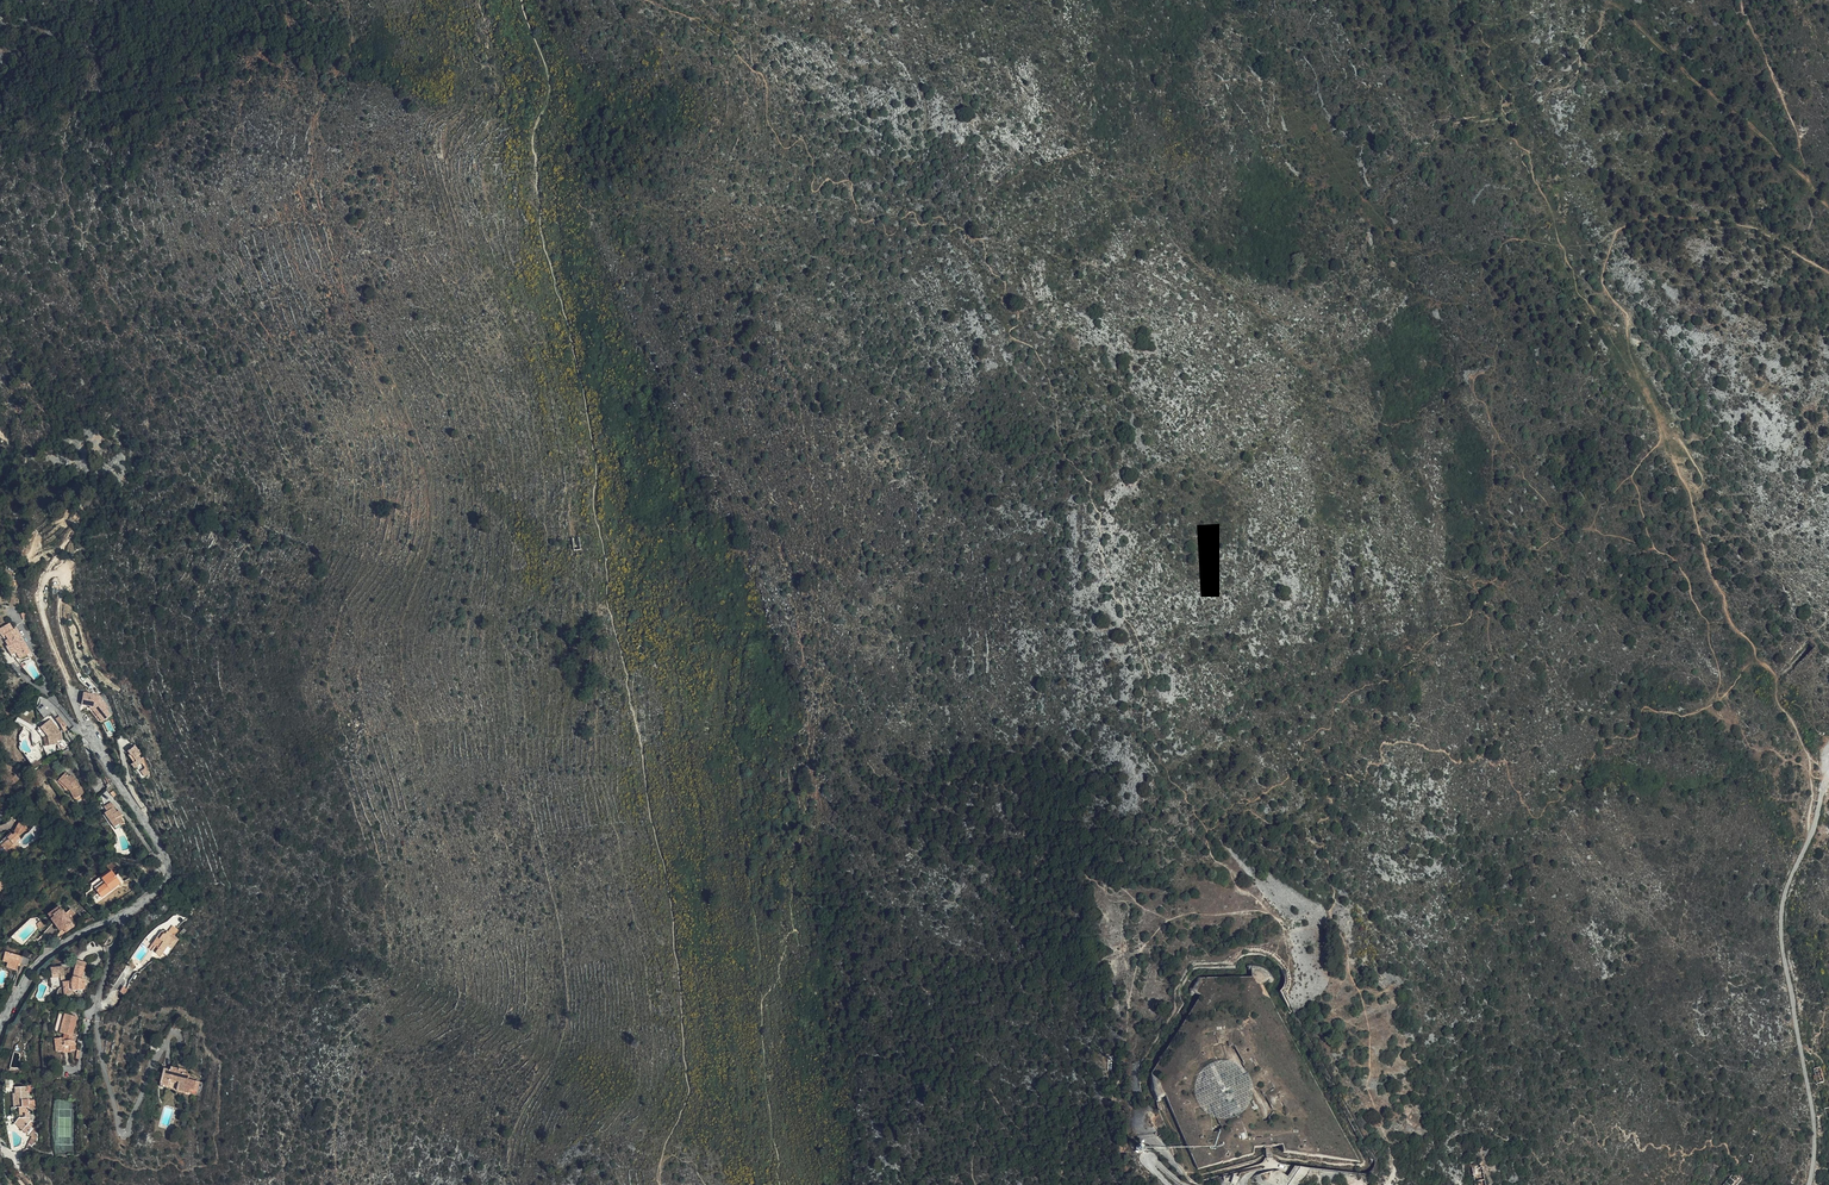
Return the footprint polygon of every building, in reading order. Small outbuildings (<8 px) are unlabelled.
[(579,538),(572,539),(573,551),(576,550),(577,556),(582,555),(581,549),(580,550),(579,538)] [(27,655),(21,646),(23,642),(15,629),(13,630),(10,624),(0,630),(0,633),(2,637),(5,636),(12,647),(9,648),(10,649),(14,656),(17,661),(27,655)] [(2,637),(8,646),(9,648),(12,647),(5,636),(2,637)] [(21,646),(27,655),(30,653),(23,642),(21,646)] [(109,707),(100,695),(84,693),(82,705),(90,706),(95,707),(100,713),(99,714),(104,720),(112,714),(108,708),(109,707)] [(39,707),(43,718),(56,712),(51,702),(39,707)] [(102,722),(104,720),(99,714),(100,713),(95,707),(90,706),(90,709),(93,710),(102,722)] [(67,727),(59,716),(55,719),(60,725),(62,729),(65,728),(67,727)] [(37,731),(43,739),(45,747),(58,744),(57,741),(63,740),(61,732),(50,720),(37,731)] [(34,747),(43,739),(37,731),(35,729),(30,733),(32,734),(32,742),(34,747)] [(145,777),(149,774),(143,757),(141,759),(139,756),(140,754),(135,747),(128,752),(131,756),(129,758),(134,763),(132,765),(135,769),(142,764),(144,768),(144,770),(141,772),(145,777)] [(67,759),(73,755),(68,749),(62,753),(67,759)] [(65,774),(59,780),(69,790),(70,791),(74,799),(84,794),(81,787),(80,788),(78,789),(74,782),(76,781),(71,775),(69,777),(65,774)] [(69,790),(59,780),(57,782),(67,792),(69,790)] [(116,830),(124,824),(120,817),(121,815),(118,811),(117,812),(113,808),(114,807),(111,803),(104,807),(107,812),(105,814),(116,830)] [(24,832),(26,827),(19,823),(14,832),(12,834),(11,833),(6,837),(8,840),(1,846),(9,855),(16,848),(14,845),(20,839),(19,836),(24,832)] [(120,883),(115,877),(111,872),(110,870),(101,877),(104,881),(95,888),(102,898),(111,891),(112,890),(111,889),(113,888),(114,888),(116,886),(120,883)] [(118,874),(115,877),(120,883),(124,881),(118,874)] [(108,907),(105,903),(95,910),(98,912),(100,913),(108,907)] [(63,929),(72,922),(59,906),(48,915),(60,931),(63,929)] [(75,927),(72,922),(63,929),(66,933),(75,927)] [(46,932),(50,936),(55,931),(51,926),(46,932)] [(173,926),(168,932),(171,934),(178,939),(181,936),(179,933),(181,932),(173,926)] [(171,934),(168,932),(165,930),(162,931),(156,938),(159,939),(163,934),(164,934),(169,937),(171,934)] [(178,939),(171,934),(169,937),(164,934),(163,934),(159,939),(156,938),(152,945),(154,946),(151,951),(160,957),(163,953),(167,955),(178,939)] [(18,964),(20,964),(22,957),(22,956),(5,952),(3,962),(8,963),(7,968),(16,970),(17,966),(18,964)] [(22,957),(20,964),(27,966),(32,960),(22,957)] [(85,963),(77,961),(72,981),(65,982),(63,982),(65,995),(72,994),(72,991),(84,989),(85,985),(85,980),(82,979),(85,963)] [(50,978),(51,988),(53,988),(56,987),(56,989),(58,989),(58,987),(61,987),(61,982),(61,981),(65,980),(63,967),(51,969),(52,978),(50,978)] [(72,1017),(72,1016),(60,1012),(55,1029),(57,1032),(62,1033),(61,1038),(55,1039),(56,1052),(64,1051),(64,1049),(71,1049),(71,1050),(75,1050),(74,1041),(73,1041),(71,1040),(72,1036),(76,1019),(72,1017)] [(180,1072),(181,1069),(171,1067),(170,1069),(164,1068),(161,1084),(166,1085),(168,1080),(179,1082),(177,1090),(196,1095),(196,1094),(199,1082),(199,1081),(188,1079),(189,1074),(186,1074),(180,1072)] [(1819,1067),(1814,1069),(1818,1083),(1824,1081),(1819,1067)] [(13,1094),(13,1107),(19,1108),(20,1117),(14,1123),(27,1134),(32,1129),(27,1124),(30,1121),(29,1111),(28,1111),(28,1099),(27,1099),(27,1091),(25,1091),(25,1087),(15,1087),(14,1093),(13,1094)] [(19,1108),(13,1107),(11,1108),(12,1121),(14,1123),(20,1117),(19,1108)] [(1472,1167),(1475,1184),(1486,1184),(1482,1166),(1472,1167)] [(1723,1184),(1732,1184),(1738,1178),(1732,1174),(1723,1184)]
